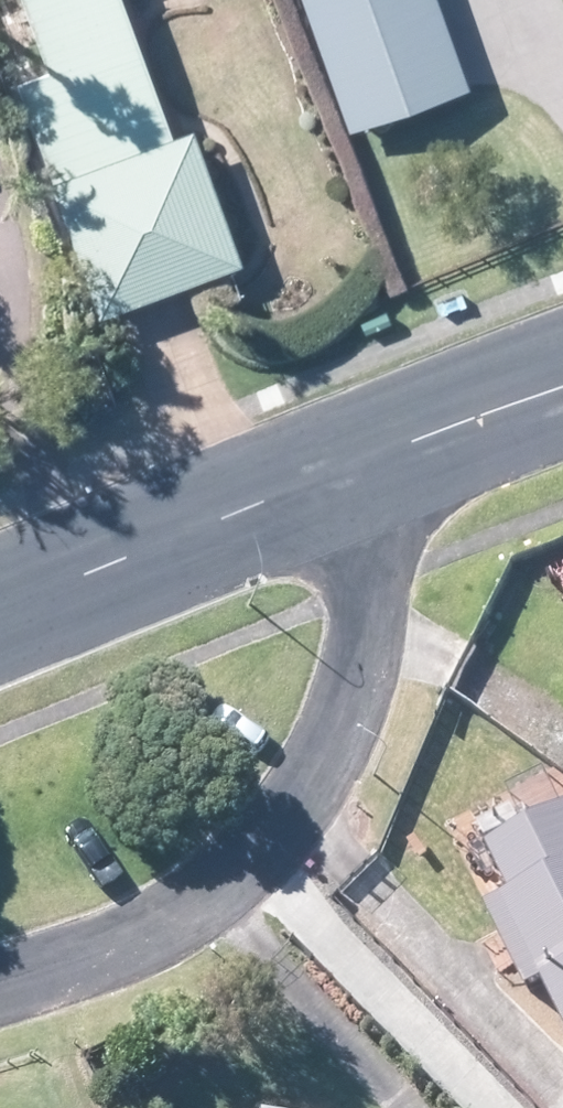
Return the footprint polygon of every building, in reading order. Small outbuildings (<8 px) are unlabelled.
[(51,72),(21,83),(103,315),(124,307),(189,284),(242,265),(195,132),(172,140),(122,0),(25,0),(51,72)] [(353,128),(470,86),(439,0),(307,0),(353,128)] [(490,844),(493,847),(514,890),(488,902),(505,939),(513,952),(528,985),(545,975),(562,1012),(562,807),(490,844)]
